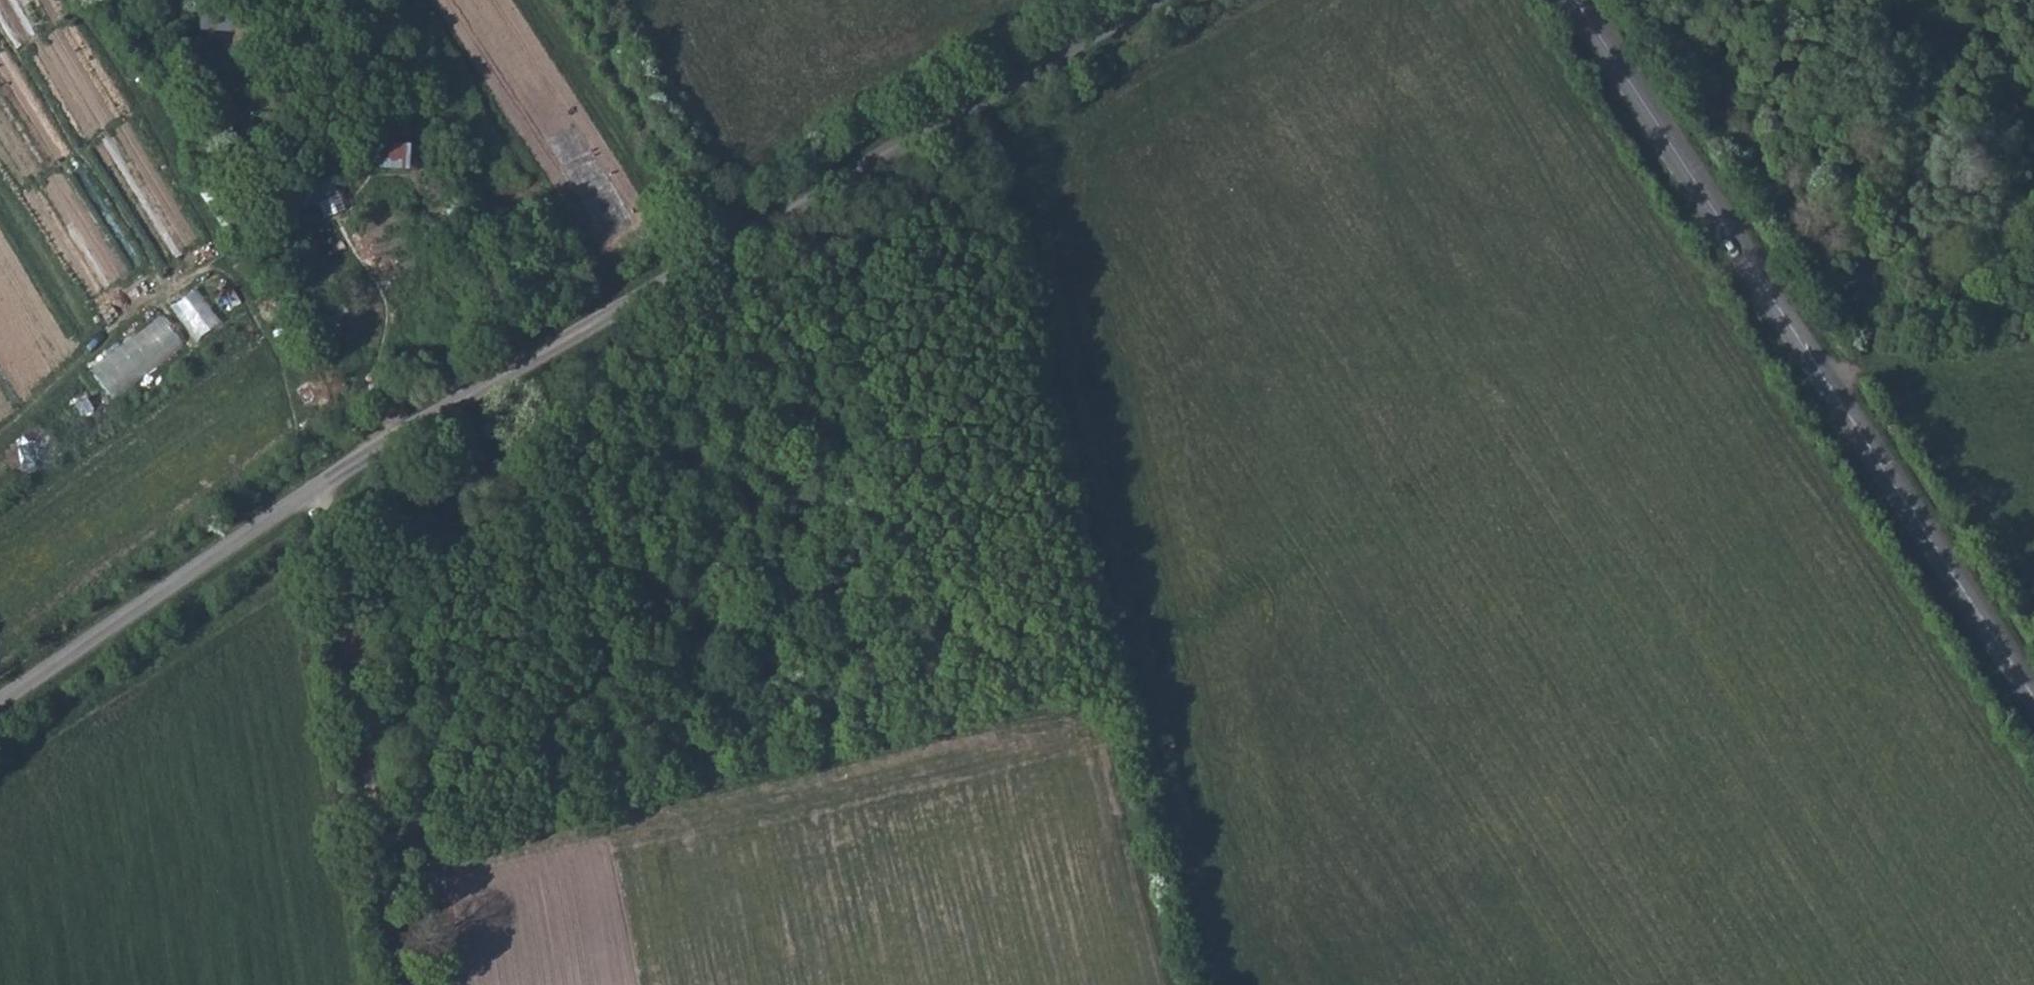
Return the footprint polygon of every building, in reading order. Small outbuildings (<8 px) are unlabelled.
[(369,167),(399,169),(401,143),(371,140),(369,167)] [(333,175),(298,190),(306,209),(341,194),(333,175)] [(185,308),(197,338),(227,327),(215,296),(185,308)] [(87,372),(110,400),(182,344),(159,315),(87,372)]
